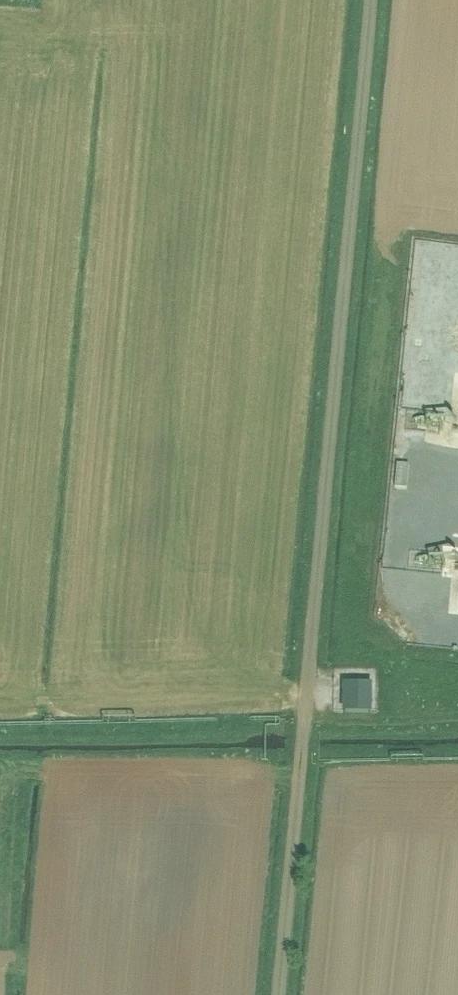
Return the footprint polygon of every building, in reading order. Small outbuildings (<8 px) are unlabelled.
[(340,678),(338,714),(365,716),(367,680),(340,678)]
